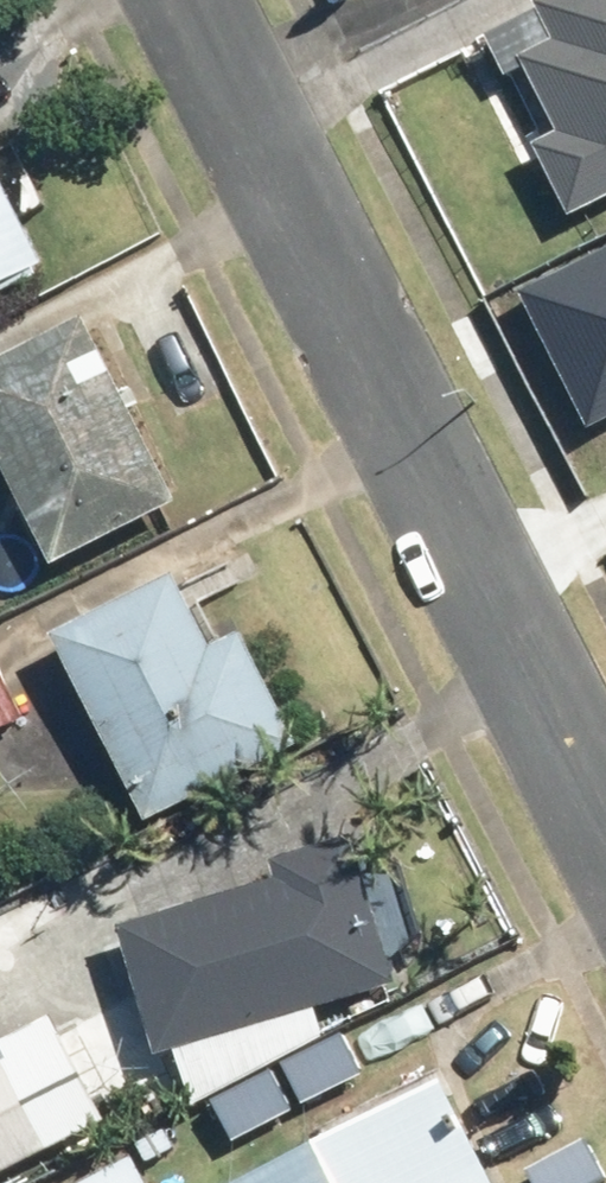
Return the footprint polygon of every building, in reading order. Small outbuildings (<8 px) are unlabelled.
[(490,37),(571,205),(605,188),(605,0),(567,0),(490,37)] [(22,279),(36,271),(0,202),(0,290),(22,279)] [(591,421),(605,413),(605,245),(524,284),(591,421)] [(76,328),(0,366),(0,503),(35,573),(166,508),(76,328)] [(291,756),(231,643),(205,657),(163,579),(36,646),(138,837),(291,756)] [(0,682),(0,737),(21,727),(0,682)] [(260,868),(267,890),(109,934),(145,1065),(330,1013),(387,997),(344,844),(260,868)] [(44,1157),(0,1074),(0,1180),(44,1157)] [(438,1092),(256,1182),(484,1182),(438,1092)] [(125,1165),(91,1182),(135,1182),(125,1165)]
